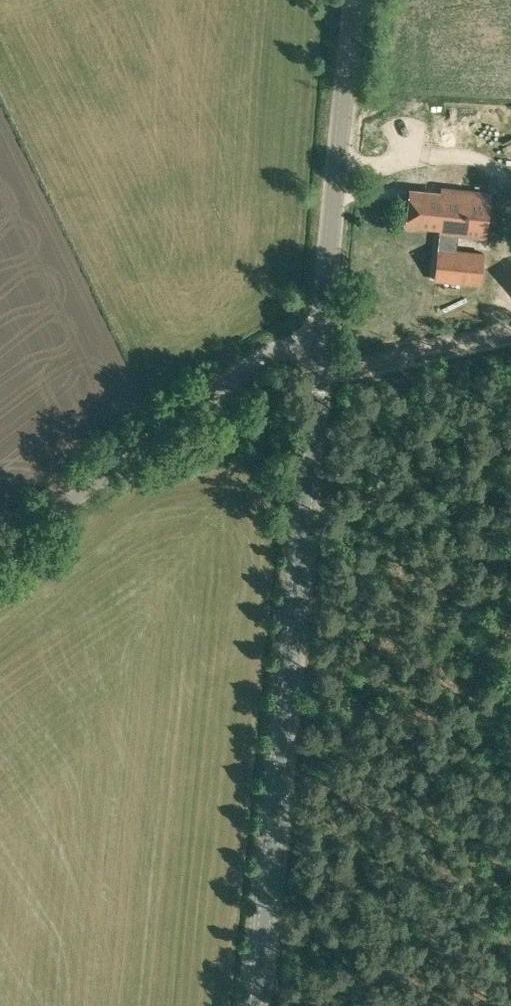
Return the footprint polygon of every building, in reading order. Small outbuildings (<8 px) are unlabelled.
[(485,237),(490,192),(442,188),(442,193),(411,190),(407,224),(441,228),(439,249),(438,249),(435,279),(481,284),(484,253),(452,250),(454,234),(485,237)]
